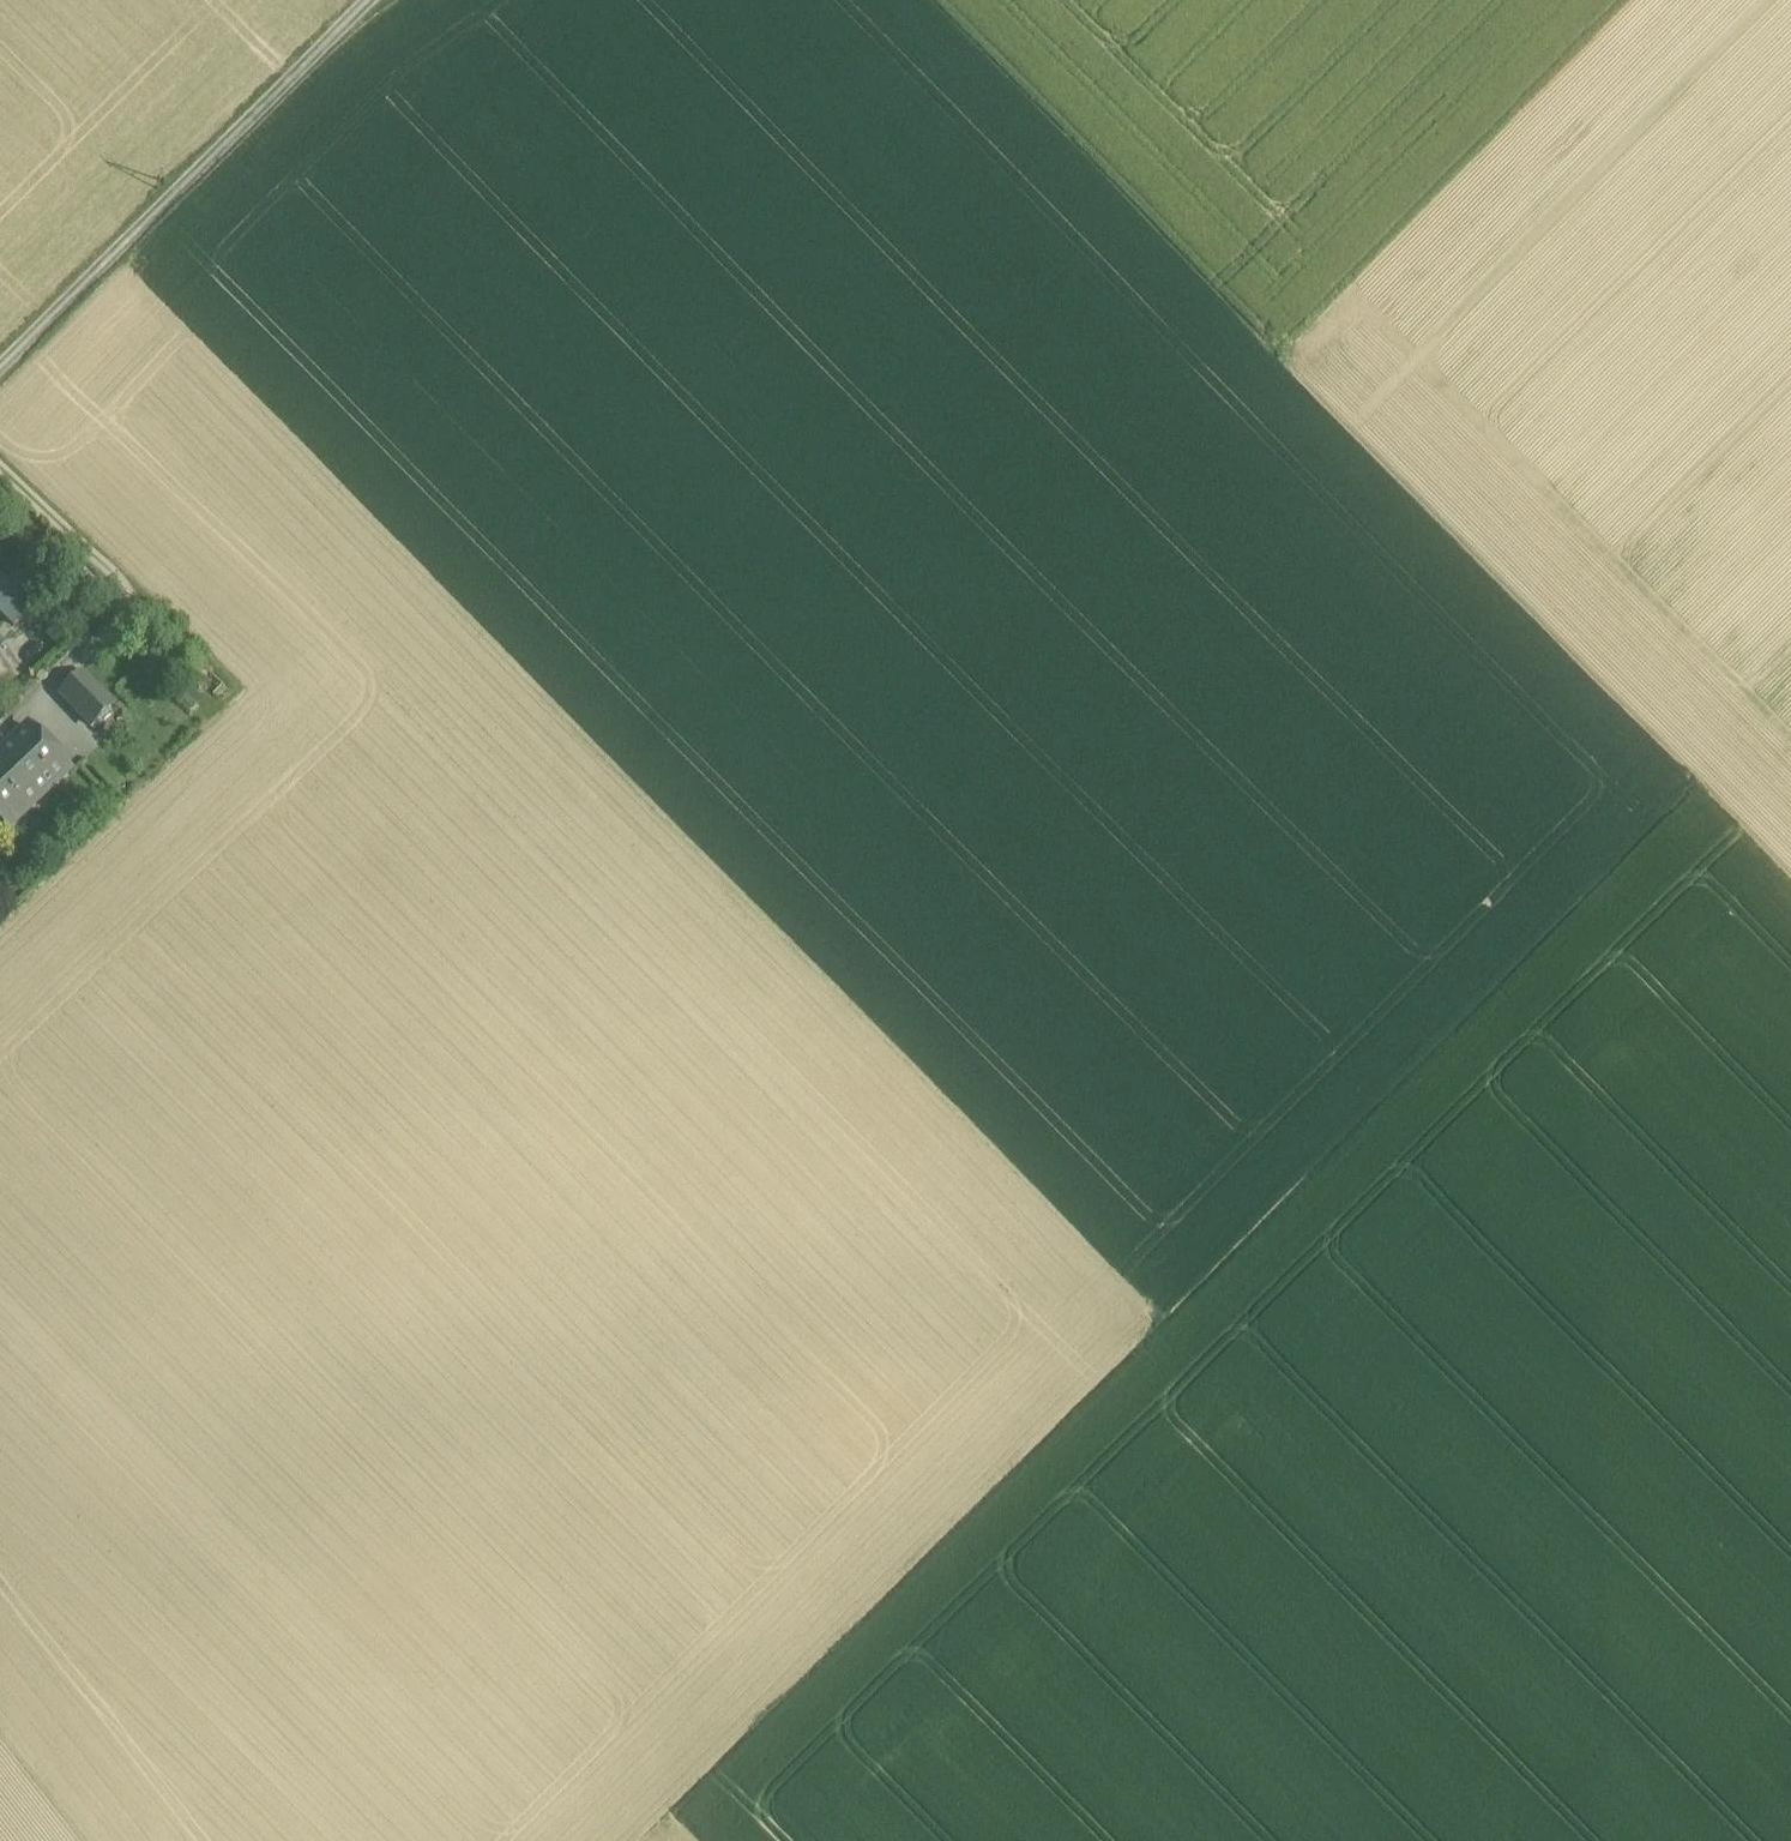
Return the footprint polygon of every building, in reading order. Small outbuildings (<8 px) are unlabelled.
[(18,569),(9,581),(23,592),(32,580),(18,569)] [(0,577),(0,613),(1,615),(20,596),(0,576),(0,577)] [(20,596),(1,615),(14,628),(33,609),(20,596)] [(94,729),(120,704),(84,668),(58,693),(94,729)] [(0,754),(0,820),(9,829),(70,771),(28,727),(0,754)]
